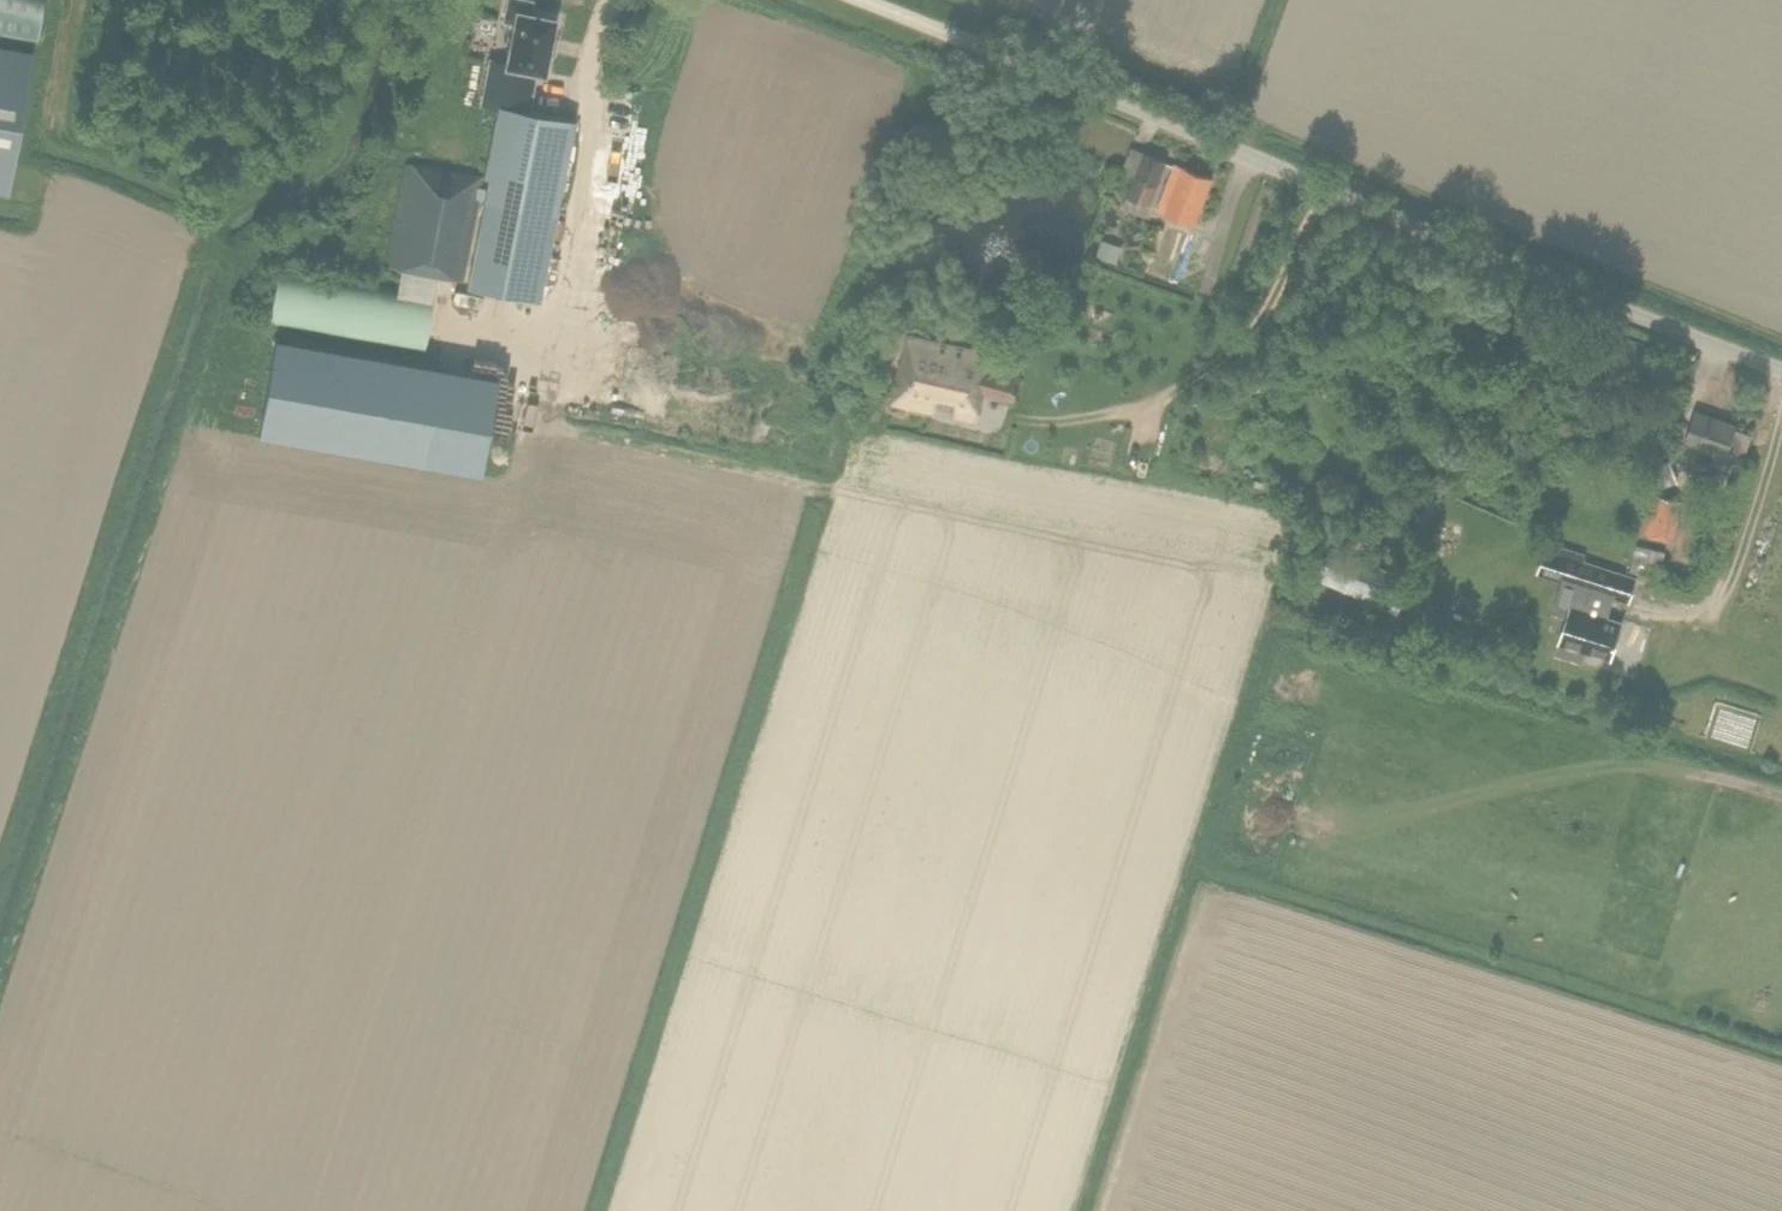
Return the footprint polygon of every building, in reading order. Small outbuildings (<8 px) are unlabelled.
[(12,36),(36,40),(43,0),(0,0),(0,34),(12,36)] [(499,103),(485,175),(489,176),(488,185),(482,184),(483,176),(406,163),(386,266),(400,268),(397,288),(278,268),(269,326),(423,352),(436,275),(463,279),(463,278),(479,197),(485,198),(468,285),(539,299),(574,119),(527,110),(535,70),(544,72),(555,18),(528,13),(530,1),(525,0),(508,0),(505,18),(516,21),(508,62),(491,59),(483,100),(499,103)] [(8,191),(32,51),(0,46),(0,190),(8,191)] [(1122,169),(1135,174),(1158,182),(1166,160),(1131,147),(1122,169)] [(1175,163),(1166,186),(1203,200),(1212,178),(1175,163)] [(1149,205),(1158,182),(1135,174),(1122,209),(1143,217),(1148,204),(1149,205)] [(1194,222),(1203,200),(1166,186),(1157,208),(1194,222)] [(1123,246),(1102,239),(1096,257),(1116,264),(1123,246)] [(1018,401),(1023,376),(991,369),(994,354),(907,335),(893,404),(980,422),(986,394),(1018,401)] [(480,471),(497,375),(441,366),(275,336),(258,432),(424,461),(480,471)] [(1743,460),(1751,434),(1735,429),(1736,425),(1695,410),(1684,440),(1743,460)] [(1677,480),(1669,460),(1646,468),(1654,488),(1677,480)] [(1671,541),(1681,500),(1658,495),(1648,493),(1639,533),(1648,535),(1671,541)] [(1610,658),(1613,648),(1622,621),(1606,616),(1613,595),(1604,592),(1611,570),(1583,561),(1586,553),(1554,543),(1552,551),(1544,574),(1563,580),(1553,610),(1567,615),(1555,652),(1581,660),(1585,650),(1610,658)] [(1664,550),(1635,545),(1630,569),(1649,573),(1651,563),(1661,565),(1664,550)] [(1340,551),(1326,582),(1380,605),(1393,574),(1340,551)]
